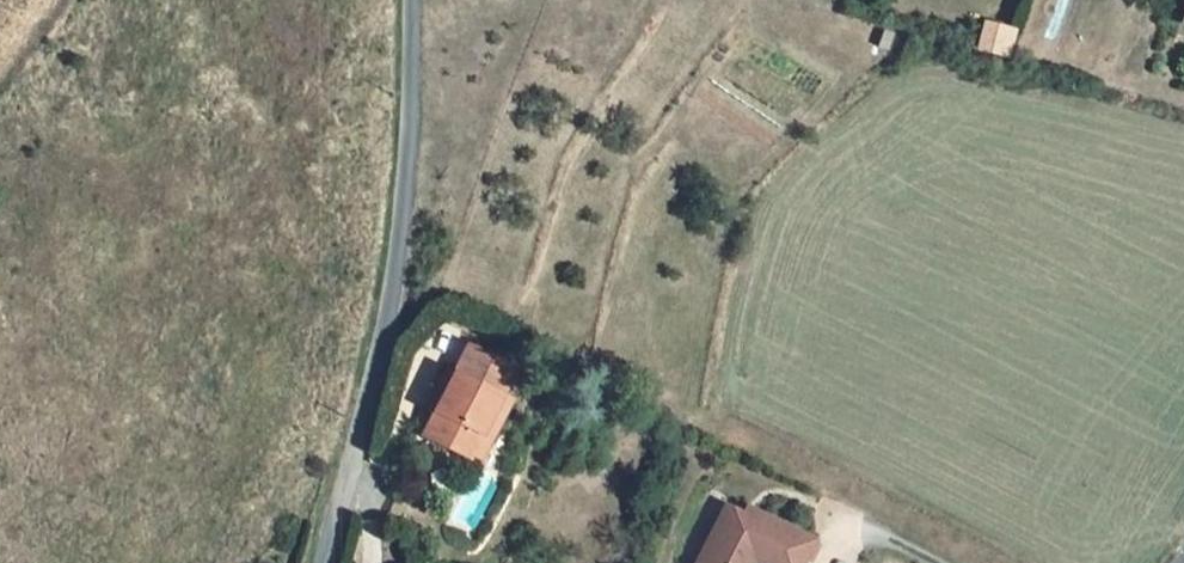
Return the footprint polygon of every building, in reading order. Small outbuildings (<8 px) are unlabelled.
[(405,444),(401,451),(426,466),(439,441),(450,447),(473,408),(464,403),(479,377),(434,351),(417,380),(410,375),(400,392),(408,397),(396,417),(387,433),(405,444)] [(408,397),(400,392),(388,412),(396,417),(408,397)] [(387,433),(382,441),(401,451),(405,444),(387,433)] [(439,441),(426,466),(436,472),(450,447),(439,441)] [(747,538),(742,544),(726,534),(711,524),(686,562),(787,562),(747,538)] [(726,534),(742,544),(747,538),(730,527),(726,534)]
